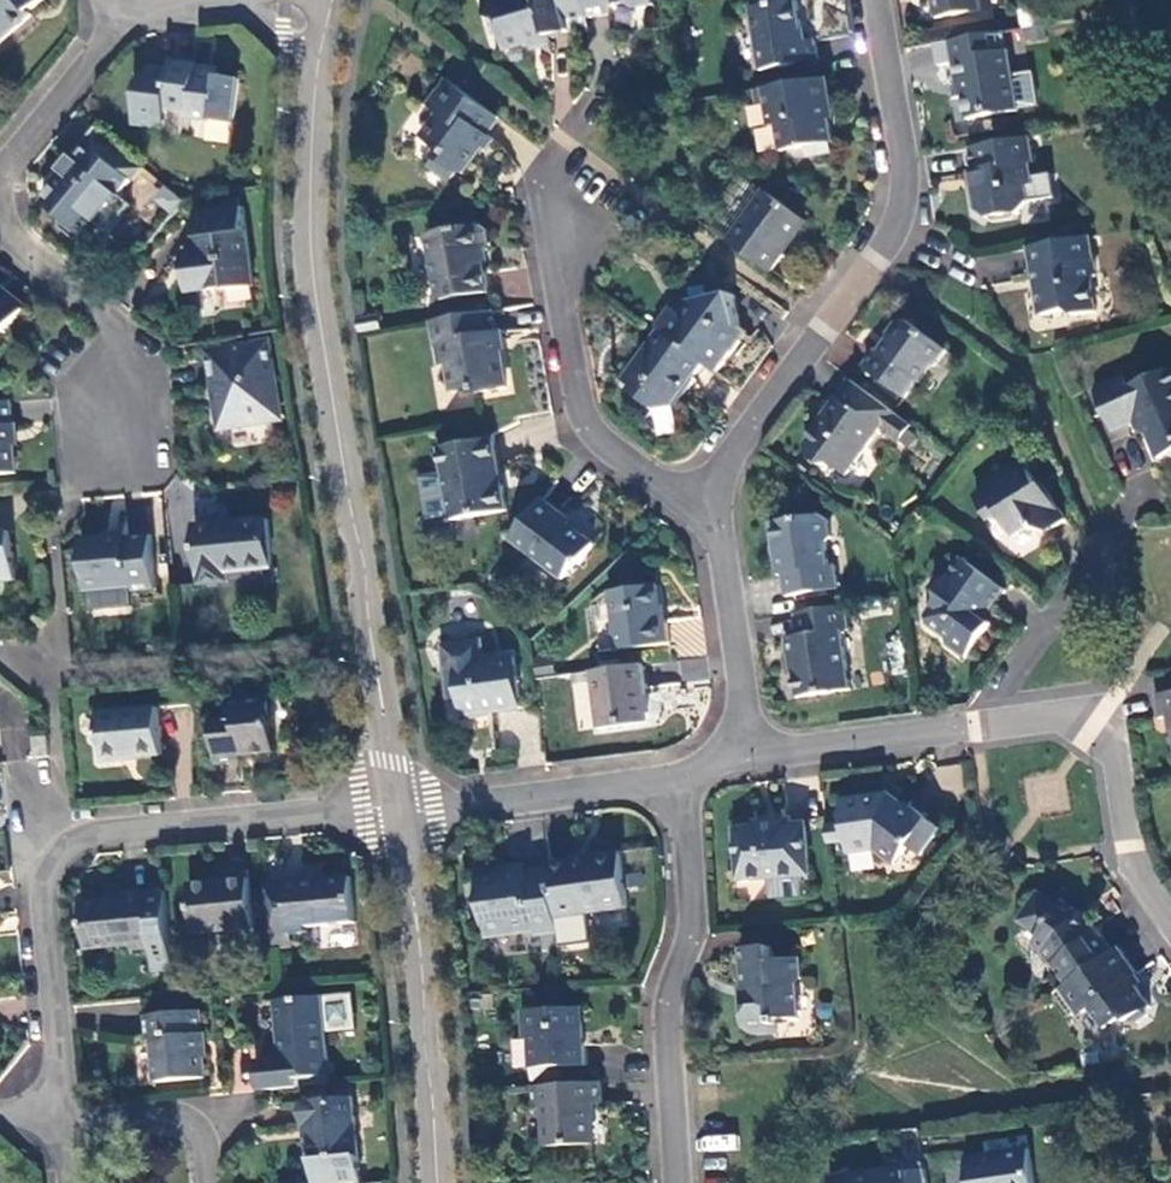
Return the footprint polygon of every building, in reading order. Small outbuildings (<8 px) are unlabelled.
[(34,15),(34,11),(46,1),(45,0),(0,0),(0,44),(34,15)] [(571,43),(565,17),(560,0),(515,0),(510,6),(486,12),(491,31),(497,36),(499,42),(501,41),(507,61),(540,52),(542,56),(547,59),(553,58),(551,49),(571,43)] [(583,14),(585,27),(586,27),(609,23),(608,18),(641,13),(652,12),(650,0),(560,0),(565,17),(583,14)] [(936,8),(934,0),(927,0),(929,8),(936,8)] [(936,8),(940,31),(984,22),(981,0),(934,0),(936,8)] [(588,42),(586,27),(585,27),(583,14),(565,17),(571,43),(572,45),(588,42)] [(801,14),(754,22),(764,83),(821,73),(817,52),(808,53),(801,14)] [(1009,62),(1006,44),(950,54),(954,74),(957,74),(961,96),(965,96),(972,131),(1022,122),(1016,87),(1008,81),(1006,66),(1012,65),(1012,61),(1009,62)] [(172,73),(158,71),(139,85),(133,126),(164,131),(166,113),(190,116),(190,122),(233,130),(240,85),(221,82),(222,79),(199,75),(200,69),(173,65),(172,73)] [(466,185),(486,158),(482,155),(501,129),(448,90),(429,116),(441,124),(423,149),(443,163),(432,178),(453,193),(459,186),(466,185)] [(834,118),(831,90),(767,101),(769,116),(774,139),(781,139),(786,164),(811,160),(813,169),(836,164),(835,156),(838,155),(834,134),(831,134),(828,120),(834,118)] [(761,117),(769,116),(767,101),(759,102),(761,117)] [(1037,175),(1033,147),(975,158),(979,183),(984,183),(986,197),(978,199),(982,223),(992,230),(1024,224),(1032,214),(1029,197),(1036,196),(1033,176),(1037,175)] [(145,195),(87,148),(74,163),(71,160),(60,174),(66,179),(56,190),(46,203),(46,208),(62,221),(62,230),(71,238),(82,237),(93,225),(96,227),(114,206),(120,199),(133,209),(145,195)] [(50,186),(56,190),(66,179),(60,174),(50,186)] [(173,214),(182,197),(159,185),(150,202),(173,214)] [(128,217),(133,209),(120,199),(114,206),(128,217)] [(768,203),(731,254),(772,283),(786,264),(794,270),(808,252),(801,246),(811,232),(768,203)] [(250,290),(239,209),(191,216),(195,242),(188,243),(191,264),(179,266),(183,297),(212,292),(211,291),(224,289),(224,293),(250,290)] [(434,248),(445,313),(492,305),(486,265),(491,264),(486,239),(434,248)] [(1099,287),(1094,249),(1034,260),(1038,283),(1041,283),(1044,297),(1041,298),(1045,327),(1072,322),(1080,327),(1099,323),(1095,295),(1099,287)] [(7,333),(26,310),(4,294),(2,296),(0,295),(0,328),(7,333)] [(691,312),(668,343),(709,373),(721,382),(749,342),(742,337),(736,305),(691,312)] [(499,343),(495,324),(439,334),(446,376),(454,377),(457,402),(479,400),(480,404),(511,399),(502,343),(499,343)] [(884,360),(872,376),(912,405),(924,391),(926,391),(937,377),(942,374),(953,358),(912,328),(904,332),(893,348),(894,355),(889,363),(884,360)] [(383,330),(360,333),(363,347),(386,343),(383,330)] [(697,388),(709,373),(668,343),(666,342),(630,390),(640,398),(636,403),(659,420),(679,417),(700,390),(697,388)] [(283,421),(271,345),(215,354),(219,385),(214,386),(216,396),(218,397),(219,403),(216,404),(220,432),(283,421)] [(1099,399),(1117,438),(1146,426),(1163,466),(1170,463),(1170,379),(1134,394),(1129,386),(1099,399)] [(904,448),(916,434),(854,387),(829,419),(832,422),(811,452),(813,463),(828,473),(835,472),(850,482),(886,437),(904,448)] [(10,403),(0,404),(0,475),(17,473),(10,403)] [(456,528),(513,520),(508,495),(505,495),(497,448),(444,459),(456,528)] [(1029,470),(991,494),(993,498),(981,506),(994,527),(1004,522),(1017,544),(1034,534),(1038,539),(1043,537),(1053,539),(1069,529),(1047,492),(1044,495),(1029,470)] [(564,518),(546,505),(515,546),(568,586),(581,571),(585,573),(600,552),(561,523),(564,518)] [(833,527),(827,522),(774,529),(781,582),(787,581),(790,603),(843,596),(840,572),(834,573),(831,551),(836,544),(833,527)] [(268,523),(199,529),(202,586),(230,583),(229,575),(273,570),(268,523)] [(13,534),(1,535),(1,546),(13,544),(13,534)] [(16,582),(13,544),(1,546),(1,535),(0,535),(0,583),(16,582)] [(151,538),(82,545),(86,591),(132,588),(133,593),(157,591),(151,538)] [(1011,598),(967,567),(941,601),(942,609),(931,623),(933,632),(950,644),(951,652),(971,667),(996,631),(987,624),(992,616),(996,617),(1011,598)] [(660,593),(615,601),(623,657),(673,651),(668,630),(665,629),(663,614),(660,593)] [(854,637),(849,615),(799,622),(802,645),(791,646),(795,681),(798,681),(801,704),(854,697),(846,639),(854,637)] [(467,723),(524,715),(517,666),(488,669),(485,651),(447,655),(454,706),(465,706),(467,723)] [(653,727),(645,672),(596,678),(604,735),(653,727)] [(1159,700),(1163,723),(1170,722),(1170,698),(1159,700)] [(276,754),(271,702),(231,705),(232,721),(214,724),(218,766),(243,763),(242,749),(247,749),(248,757),(276,754)] [(158,708),(97,713),(102,760),(163,755),(158,708)] [(44,742),(30,743),(32,763),(46,761),(44,742)] [(939,794),(965,791),(962,764),(936,767),(939,794)] [(848,830),(840,832),(842,850),(851,849),(853,859),(880,856),(898,870),(913,856),(925,863),(946,837),(910,810),(906,813),(900,808),(885,810),(879,805),(846,810),(848,830)] [(814,882),(811,834),(792,835),(792,830),(762,832),(763,837),(743,840),(747,887),(814,882)] [(840,832),(831,832),(833,851),(842,850),(840,832)] [(598,866),(553,872),(555,877),(560,925),(632,914),(625,860),(598,863),(598,866)] [(255,926),(248,869),(228,871),(229,880),(191,883),(196,931),(255,926)] [(532,872),(511,874),(512,882),(532,880),(532,872)] [(539,942),(563,938),(560,925),(555,877),(532,880),(512,882),(511,874),(481,879),(490,944),(538,937),(539,942)] [(286,880),(268,882),(274,947),(293,945),(292,933),(310,931),(310,926),(357,922),(352,876),(306,880),(305,875),(286,877),(286,880)] [(165,889),(147,891),(129,892),(130,898),(84,903),(89,948),(133,944),(134,948),(152,947),(154,968),(173,965),(165,889)] [(1049,957),(1072,990),(1121,957),(1104,931),(1096,931),(1091,933),(1085,922),(1087,920),(1070,907),(1065,912),(1051,902),(1040,904),(1028,920),(1031,932),(1045,944),(1040,951),(1049,957)] [(747,954),(750,993),(751,994),(752,1002),(745,1003),(748,1032),(755,1039),(773,1037),(776,1031),(783,1031),(783,1025),(802,1024),(800,990),(806,984),(804,965),(776,965),(775,957),(769,952),(747,954)] [(1143,979),(1127,953),(1121,957),(1072,990),(1070,992),(1088,1017),(1095,1013),(1109,1032),(1128,1021),(1134,1028),(1136,1027),(1144,1028),(1153,1023),(1155,1014),(1157,1012),(1138,983),(1143,979)] [(259,1092),(269,1091),(331,1084),(322,999),(277,1003),(283,1060),(257,1063),(259,1092)] [(205,1079),(197,1013),(146,1017),(148,1044),(153,1043),(158,1084),(205,1079)] [(586,1071),(582,1013),(528,1016),(529,1043),(533,1043),(536,1073),(586,1071)] [(603,1108),(602,1087),(536,1091),(538,1112),(545,1112),(549,1151),(597,1149),(594,1108),(603,1108)] [(304,1102),(307,1127),(310,1127),(313,1162),(314,1162),(316,1182),(362,1182),(354,1098),(304,1102)] [(1031,1152),(970,1161),(973,1182),(1036,1182),(1031,1152)] [(929,1173),(909,1175),(908,1169),(833,1181),(833,1182),(930,1182),(929,1173)]
